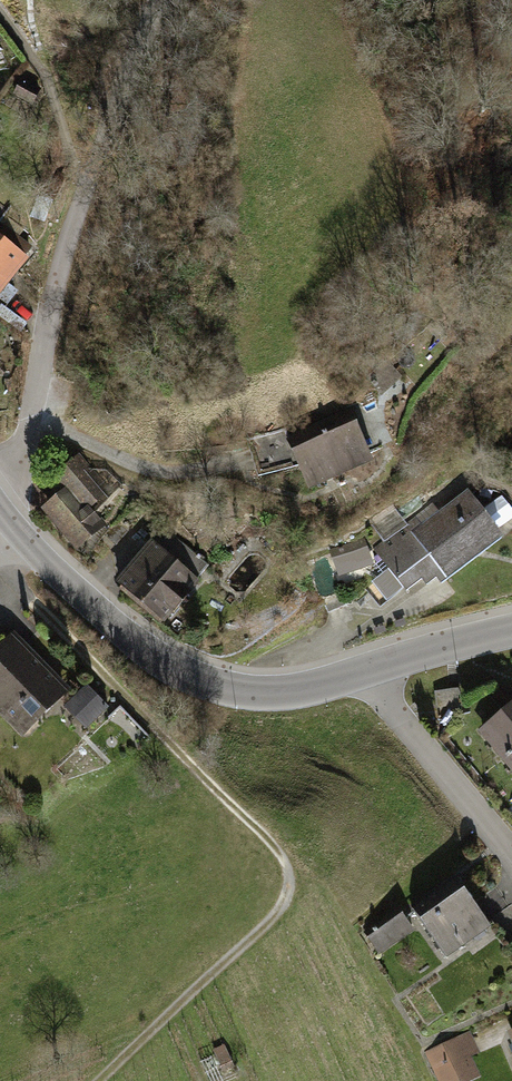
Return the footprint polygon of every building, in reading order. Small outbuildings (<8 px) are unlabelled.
[(21,78),(15,92),(37,103),(44,89),(21,78)] [(14,258),(0,248),(0,278),(14,258)] [(361,424),(298,450),(318,496),(381,469),(361,424)] [(108,492),(78,461),(52,486),(63,497),(46,513),(83,551),(108,527),(90,509),(108,492)] [(387,541),(375,550),(406,591),(436,567),(447,581),(502,538),(467,493),(439,515),(431,506),(387,541)] [(362,535),(328,551),(344,584),(378,568),(362,535)] [(201,577),(151,537),(118,578),(168,618),(201,577)] [(0,648),(0,705),(30,733),(73,688),(14,633),(0,648)] [(87,734),(111,713),(89,689),(66,710),(87,734)] [(482,731),(511,767),(511,706),(482,731)] [(467,893),(422,923),(447,961),(493,931),(467,893)] [(402,918),(365,941),(377,958),(413,935),(402,918)] [(426,1056),(437,1080),(479,1080),(470,1062),(480,1057),(470,1035),(426,1056)]
